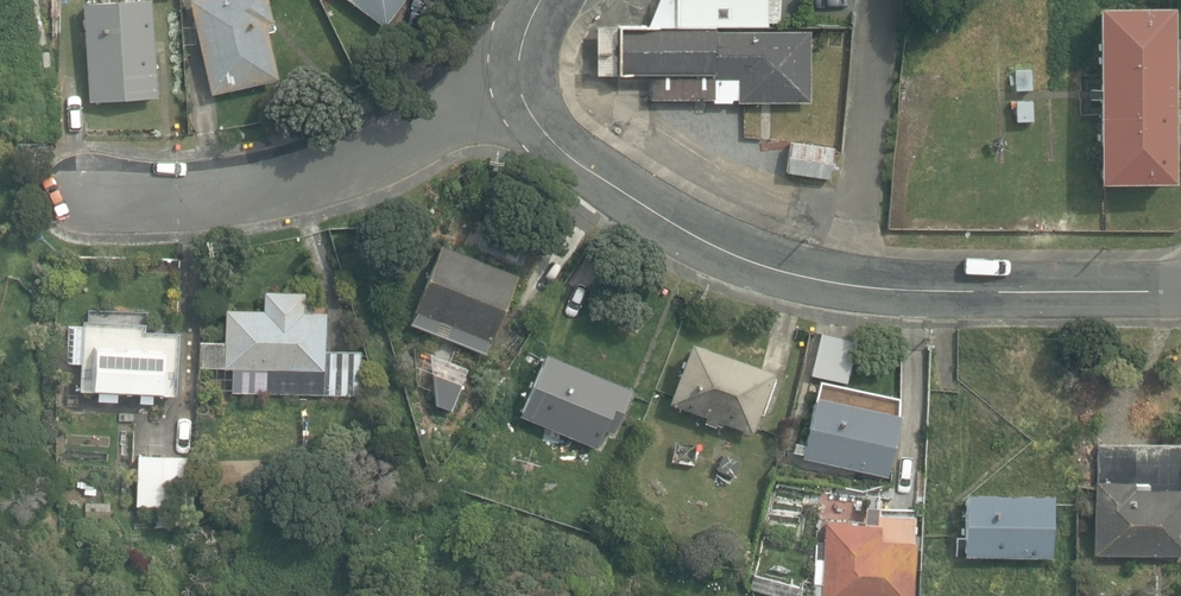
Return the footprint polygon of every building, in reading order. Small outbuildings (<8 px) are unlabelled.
[(91,99),(159,95),(153,0),(113,0),(85,2),(91,99)] [(213,94),(280,78),(266,22),(273,20),(268,0),(191,0),(213,94)] [(384,25),(403,0),(350,0),(384,25)] [(647,27),(674,28),(674,0),(658,0),(647,27)] [(674,28),(714,28),(767,28),(767,0),(674,0),(674,28)] [(1098,7),(1099,181),(1175,181),(1174,7),(1098,7)] [(616,76),(616,27),(595,27),(595,77),(616,76)] [(647,27),(616,27),(616,76),(649,76),(649,101),(712,101),(712,104),(731,104),(731,100),(736,100),(736,104),(810,103),(810,32),(714,31),(714,28),(674,28),(647,27)] [(1015,68),(1016,89),(1033,89),(1033,67),(1015,68)] [(1016,100),(1017,120),(1034,120),(1033,99),(1016,100)] [(830,180),(835,148),(791,141),(786,173),(830,180)] [(470,331),(493,340),(519,276),(442,245),(416,310),(457,327),(455,332),(467,337),(470,331)] [(240,391),(363,393),(363,348),(326,348),(327,310),(315,310),(315,301),(306,301),(306,290),(265,289),(265,307),(227,307),(227,342),(201,341),(201,365),(241,366),(240,391)] [(144,400),(153,401),(154,391),(174,392),(177,331),(145,329),(146,322),(86,320),(85,326),(71,325),(69,362),(84,362),(82,389),(100,390),(99,398),(116,399),(116,390),(144,391),(144,400)] [(812,374),(850,383),(859,341),(821,332),(812,374)] [(718,419),(752,431),(774,372),(693,342),(670,402),(707,416),(705,421),(715,425),(718,419)] [(521,413),(598,447),(601,438),(609,441),(631,389),(547,353),(521,413)] [(431,401),(452,408),(465,370),(445,363),(431,401)] [(802,456),(888,475),(902,414),(816,395),(802,456)] [(1180,556),(1180,443),(1098,441),(1096,555),(1180,556)] [(717,467),(735,475),(741,459),(723,452),(717,467)] [(137,502),(188,504),(190,456),(139,454),(137,502)] [(285,465),(235,470),(238,499),(288,494),(285,465)] [(965,555),(1053,557),(1054,494),(967,493),(965,555)] [(826,521),(824,558),(816,558),(814,595),(914,595),(917,542),(921,542),(922,513),(885,511),(885,524),(826,521)]
